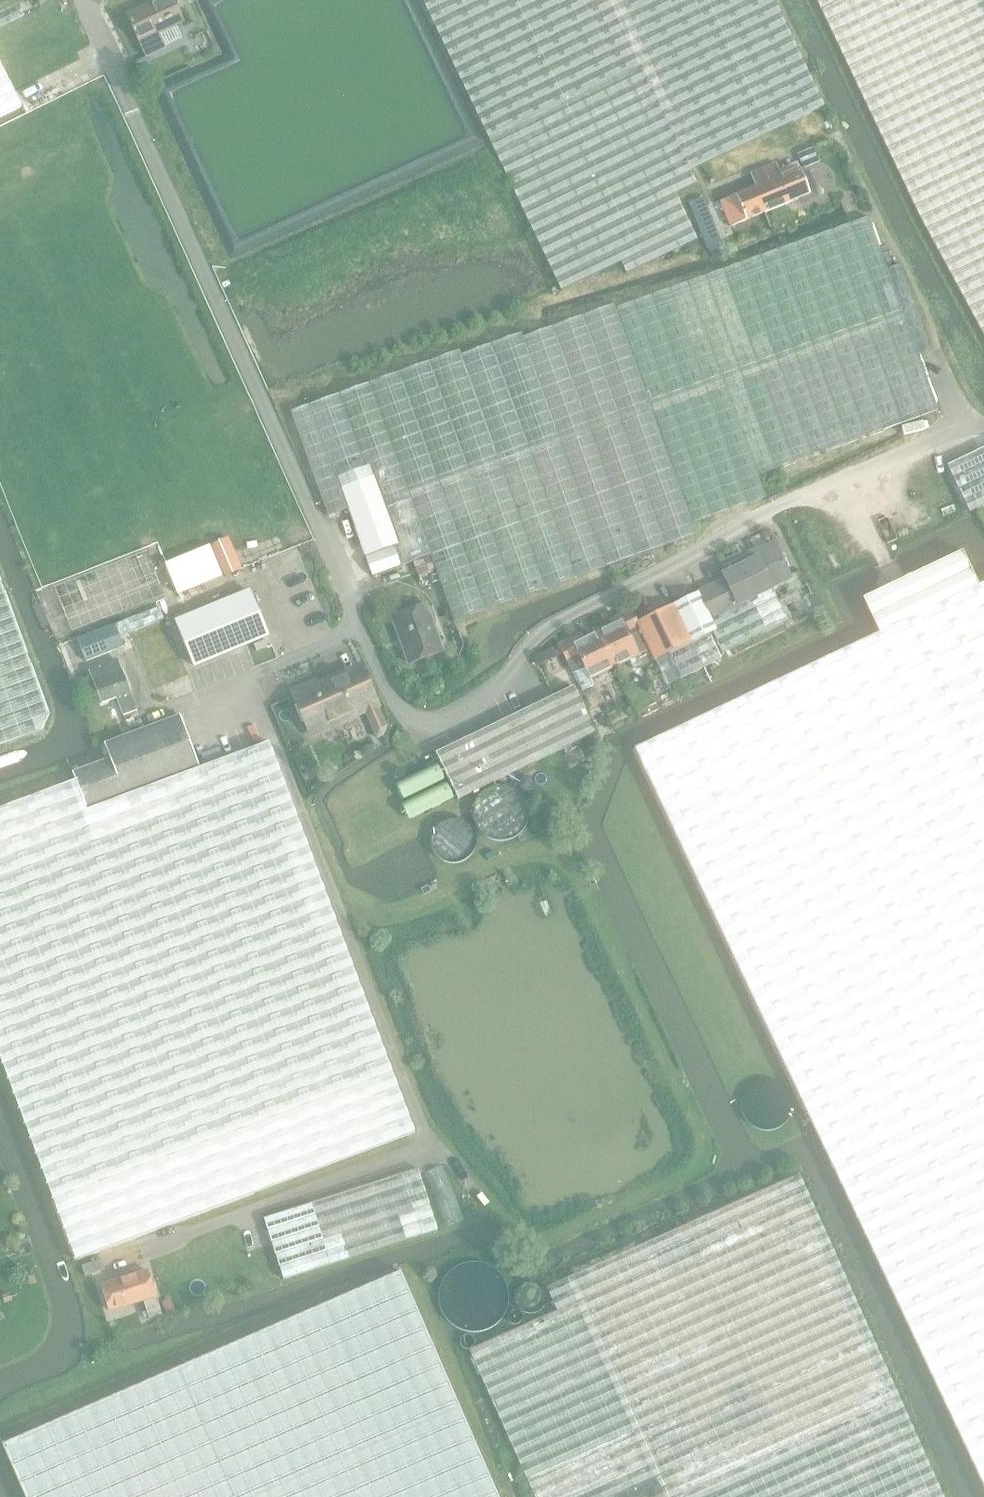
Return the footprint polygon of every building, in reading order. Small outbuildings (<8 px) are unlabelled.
[(125,15),(138,43),(146,59),(164,51),(163,47),(182,38),(176,25),(182,22),(172,0),(158,0),(125,15)] [(561,292),(621,263),(626,274),(697,240),(675,194),(696,184),(689,171),(824,107),(773,0),(422,0),(561,292)] [(819,2),(835,36),(853,72),(870,108),(887,145),(904,181),(911,194),(930,229),(948,265),(951,270),(960,289),(983,335),(983,0),(818,0),(819,2)] [(25,14),(19,3),(0,12),(0,26),(25,14)] [(21,107),(0,63),(0,117),(21,107)] [(159,75),(154,65),(142,70),(147,81),(159,75)] [(810,148),(798,153),(804,165),(816,160),(810,148)] [(754,189),(751,190),(761,215),(807,196),(797,172),(798,171),(796,167),(790,169),(792,174),(778,179),(773,166),(749,176),(754,189)] [(728,229),(761,215),(751,190),(734,197),(718,203),(728,229)] [(708,253),(722,247),(701,197),(686,203),(708,253)] [(328,518),(347,511),(381,498),(407,566),(430,557),(453,622),(574,579),(695,536),(691,525),(765,499),(758,476),(937,411),(916,354),(929,349),(899,266),(887,270),(868,218),(615,309),(613,305),(523,339),(521,334),(461,356),(459,352),(291,413),(328,518)] [(983,503),(983,448),(947,466),(968,511),(983,503)] [(373,578),(407,566),(381,498),(347,511),(373,578)] [(179,595),(226,575),(241,569),(228,538),(213,545),(165,562),(179,595)] [(724,580),(698,593),(709,617),(771,588),(790,579),(773,544),(753,553),(756,559),(722,575),(724,580)] [(977,585),(961,551),(861,598),(878,632),(634,747),(833,1164),(983,1484),(983,581),(977,585)] [(414,563),(418,575),(435,569),(430,557),(414,563)] [(435,569),(418,575),(422,587),(439,581),(435,569)] [(40,732),(47,713),(0,584),(0,747),(40,732)] [(787,622),(771,588),(709,617),(715,629),(712,630),(722,653),(787,622)] [(195,665),(269,635),(250,591),(177,621),(195,665)] [(698,593),(672,605),(691,645),(701,667),(720,658),(717,653),(707,633),(712,630),(715,629),(709,617),(698,593)] [(408,661),(437,650),(418,605),(390,616),(408,661)] [(636,622),(649,650),(654,662),(656,661),(667,684),(681,677),(701,667),(691,645),(672,605),(636,622)] [(158,607),(116,625),(120,635),(163,618),(158,607)] [(611,626),(597,632),(614,668),(639,657),(637,655),(649,650),(636,622),(631,611),(609,621),(611,626)] [(124,647),(120,635),(116,625),(77,640),(85,661),(124,647)] [(581,637),(559,647),(567,665),(579,660),(582,666),(571,671),(577,685),(580,692),(594,686),(591,679),(614,668),(597,632),(583,639),(581,637)] [(553,647),(540,654),(544,662),(557,656),(553,647)] [(122,716),(136,711),(131,693),(118,660),(89,670),(101,704),(116,699),(122,716)] [(311,732),(375,704),(360,671),(358,672),(360,675),(348,680),(347,677),(323,687),(324,690),(313,695),(310,688),(295,695),(311,732)] [(436,754),(456,798),(595,732),(589,720),(573,689),(436,754)] [(72,773),(72,775),(93,829),(206,787),(199,767),(180,716),(104,744),(109,760),(72,773)] [(199,767),(206,787),(93,829),(72,775),(0,802),(0,1053),(80,1264),(414,1140),(360,996),(362,996),(268,741),(199,767)] [(443,1166),(424,1173),(446,1227),(466,1219),(443,1166)] [(284,1279),(434,1231),(414,1167),(264,1216),(284,1279)] [(533,1496),(611,1496),(656,1477),(665,1496),(944,1496),(799,1176),(566,1279),(547,1287),(557,1310),(470,1348),(533,1496)] [(86,1276),(105,1269),(102,1259),(82,1266),(86,1276)] [(506,1295),(506,1294),(505,1286),(503,1280),(499,1273),(496,1270),(490,1265),(484,1262),(478,1261),(471,1260),(463,1262),(459,1263),(454,1266),(449,1270),(444,1276),(441,1281),(439,1288),(439,1295),(439,1301),(441,1307),(444,1312),(448,1317),(453,1321),(459,1325),(464,1326),(471,1328),(478,1327),(484,1326),(490,1323),(495,1319),(499,1315),(503,1308),(505,1302),(506,1295)] [(400,1272),(2,1444),(24,1496),(498,1496),(400,1272)] [(148,1321),(162,1316),(148,1272),(101,1287),(109,1313),(142,1302),(148,1321)] [(175,1315),(171,1299),(162,1301),(166,1318),(175,1315)] [(656,1477),(611,1496),(665,1496),(656,1477)]
